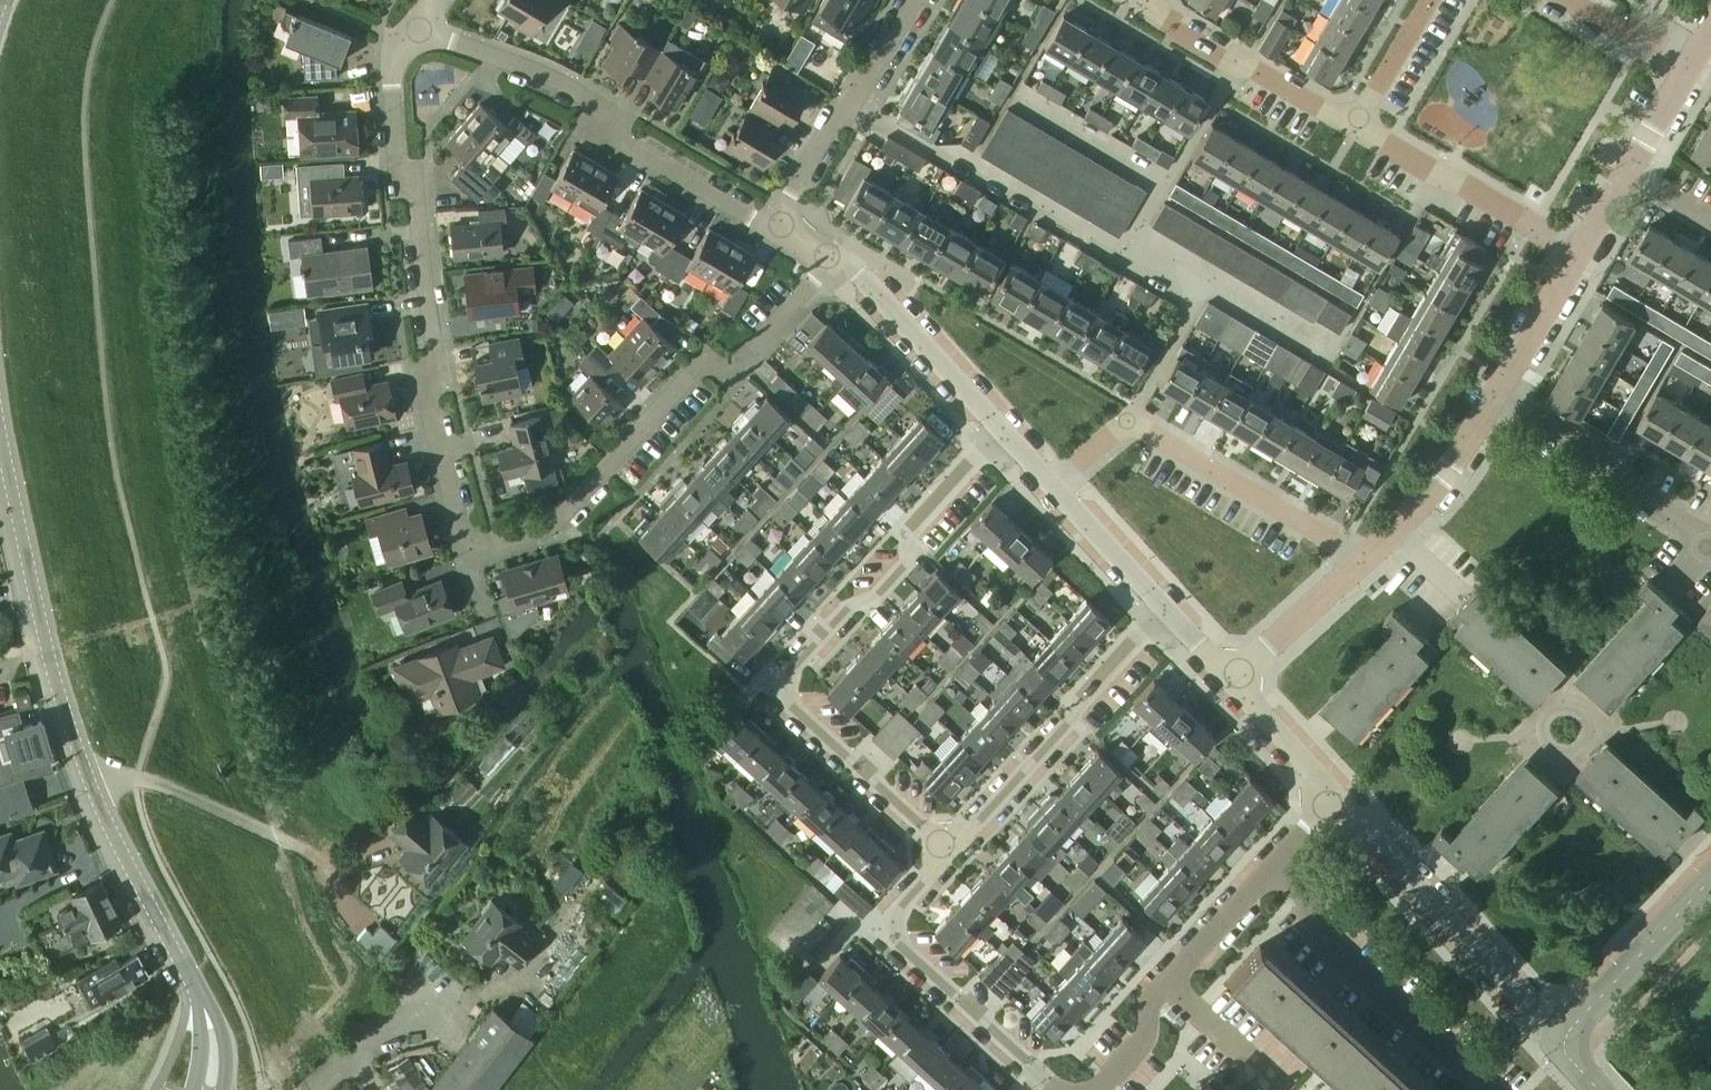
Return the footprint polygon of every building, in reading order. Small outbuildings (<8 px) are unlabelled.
[(531,36),(553,0),(504,0),(498,10),(516,21),(514,26),(531,36)] [(804,12),(812,0),(784,0),(804,12)] [(848,43),(855,32),(860,35),(877,7),(873,4),(875,0),(824,0),(812,21),(848,43)] [(982,43),(999,15),(973,0),(963,0),(949,23),(982,43)] [(999,15),(1007,0),(973,0),(999,15)] [(1215,14),(1223,0),(1192,0),(1215,14)] [(1269,13),(1274,5),(1266,0),(1260,0),(1256,6),(1269,13)] [(1358,34),(1372,11),(1353,0),(1336,0),(1327,16),(1358,34)] [(1372,11),(1378,0),(1353,0),(1372,11)] [(1027,32),(1039,39),(1056,11),(1044,4),(1027,32)] [(1252,14),(1264,21),(1269,13),(1256,6),(1252,14)] [(1277,18),(1291,26),(1296,18),(1282,9),(1277,18)] [(302,47),(304,79),(337,77),(335,60),(340,62),(351,35),(295,13),(284,40),(302,47)] [(1044,47),(1069,61),(1087,30),(1063,15),(1044,47)] [(1313,39),(1344,57),(1358,34),(1327,16),(1313,39)] [(1258,49),(1273,57),(1291,26),(1277,18),(1258,49)] [(933,51),(966,70),(982,43),(949,23),(933,51)] [(633,71),(644,78),(661,50),(620,25),(609,43),(614,46),(603,64),(628,79),(633,71)] [(1069,61),(1093,75),(1111,44),(1087,30),(1069,61)] [(1021,42),(1033,49),(1039,39),(1027,32),(1021,42)] [(652,93),(676,108),(687,90),(692,92),(709,63),(668,39),(661,50),(644,78),(656,85),(652,93)] [(1299,63),(1330,81),(1344,57),(1313,39),(1299,63)] [(1093,75),(1117,89),(1135,58),(1111,44),(1093,75)] [(916,79),(949,98),(966,70),(933,51),(916,79)] [(1117,89),(1140,103),(1159,72),(1135,58),(1117,89)] [(748,109),(776,126),(783,114),(791,119),(806,94),(788,83),(791,78),(773,68),(748,109)] [(1140,103),(1164,117),(1183,86),(1159,72),(1140,103)] [(994,87),(1006,94),(1012,84),(1000,77),(994,87)] [(896,120),(932,141),(939,130),(933,126),(949,98),(916,79),(900,107),(903,108),(896,120)] [(1036,89),(1048,96),(1054,87),(1042,80),(1036,89)] [(1164,117),(1189,132),(1207,100),(1183,86),(1164,117)] [(988,97),(1000,104),(1006,94),(994,87),(988,97)] [(1048,96),(1060,103),(1066,94),(1054,87),(1048,96)] [(299,115),(301,155),(356,151),(354,111),(317,113),(316,95),(285,97),(286,116),(299,115)] [(463,123),(497,152),(514,134),(526,144),(535,133),(515,116),(506,126),(480,103),(463,123)] [(1084,118),(1096,125),(1101,115),(1090,108),(1084,118)] [(744,156),(763,167),(777,142),(769,138),(776,126),(748,109),(724,150),(741,161),(744,156)] [(994,132),(1006,138),(1020,115),(1008,109),(994,132)] [(961,143),(973,150),(990,122),(978,115),(961,143)] [(1006,138),(1017,145),(1031,122),(1020,115),(1006,138)] [(1096,125),(1107,131),(1113,122),(1101,115),(1096,125)] [(1017,145),(1029,152),(1043,129),(1031,122),(1017,145)] [(450,178),(476,200),(500,173),(488,163),(497,152),(463,123),(446,142),(466,160),(450,178)] [(1191,157),(1215,171),(1235,138),(1211,124),(1191,157)] [(1029,152),(1040,159),(1054,136),(1043,129),(1029,152)] [(1710,164),(1710,131),(1707,129),(1693,153),(1710,164)] [(981,155),(992,161),(1006,138),(994,132),(981,155)] [(881,148),(909,164),(916,153),(888,136),(881,148)] [(1040,159),(1052,166),(1066,143),(1054,136),(1040,159)] [(1131,146),(1143,153),(1149,143),(1137,136),(1131,146)] [(992,161),(1004,168),(1017,145),(1006,138),(992,161)] [(1215,171),(1238,185),(1258,151),(1235,138),(1215,171)] [(1052,166),(1063,173),(1077,150),(1066,143),(1052,166)] [(1143,153),(1155,160),(1161,150),(1149,143),(1143,153)] [(1004,168),(1015,175),(1029,152),(1017,145),(1004,168)] [(551,188),(573,201),(596,162),(573,149),(556,179),(544,172),(531,195),(543,202),(551,188)] [(1063,173),(1075,179),(1089,156),(1077,150),(1063,173)] [(1238,185),(1262,199),(1281,165),(1258,151),(1238,185)] [(1015,175),(1027,182),(1040,159),(1029,152),(1015,175)] [(909,164),(919,170),(926,158),(916,153),(909,164)] [(1075,179),(1086,186),(1100,163),(1089,156),(1075,179)] [(844,209),(873,226),(892,193),(865,177),(871,167),(854,157),(832,194),(848,204),(844,209)] [(1027,182),(1038,189),(1052,166),(1040,159),(1027,182)] [(586,227),(598,234),(612,212),(601,205),(618,175),(596,162),(573,201),(594,213),(586,227)] [(1086,186),(1098,193),(1112,170),(1100,163),(1086,186)] [(310,179),(313,214),(361,211),(358,175),(336,177),(335,164),(308,165),(309,179),(310,179)] [(1262,199),(1285,212),(1304,179),(1281,165),(1262,199)] [(1038,189),(1050,195),(1063,173),(1052,166),(1038,189)] [(1098,193),(1109,200),(1123,177),(1112,170),(1098,193)] [(1050,195),(1061,202),(1075,179),(1063,173),(1050,195)] [(1109,200),(1121,207),(1134,184),(1123,177),(1109,200)] [(954,191),(964,197),(971,185),(961,179),(954,191)] [(1061,202),(1073,209),(1086,186),(1075,179),(1061,202)] [(1285,212),(1308,226),(1328,193),(1304,179),(1285,212)] [(492,182),(476,200),(491,199),(500,189),(492,182)] [(1169,195),(1193,209),(1200,197),(1176,183),(1169,195)] [(1121,207),(1133,213),(1146,191),(1134,184),(1121,207)] [(964,197),(974,203),(981,191),(971,185),(964,197)] [(1073,209),(1084,216),(1098,193),(1086,186),(1073,209)] [(628,233),(640,241),(663,202),(641,188),(623,218),(612,212),(598,234),(620,247),(628,233)] [(873,226),(900,242),(920,209),(892,193),(873,226)] [(1084,216),(1096,223),(1109,200),(1098,193),(1084,216)] [(1308,226),(1331,240),(1351,206),(1328,193),(1308,226)] [(1193,209),(1216,223),(1223,211),(1200,197),(1193,209)] [(1096,223),(1107,229),(1121,207),(1109,200),(1096,223)] [(654,267),(666,274),(680,251),(668,245),(686,215),(663,202),(640,241),(662,253),(654,267)] [(1151,225),(1163,232),(1176,209),(1164,202),(1151,225)] [(1331,240),(1354,253),(1374,220),(1351,206),(1331,240)] [(451,226),(454,258),(502,253),(498,221),(506,220),(504,207),(478,209),(479,223),(451,226)] [(1107,229),(1119,236),(1133,213),(1121,207),(1107,229)] [(900,242),(928,258),(947,225),(920,209),(900,242)] [(1163,232),(1174,239),(1188,216),(1176,209),(1163,232)] [(1216,223),(1239,236),(1246,225),(1223,211),(1216,223)] [(1010,224),(1020,230),(1027,218),(1017,212),(1010,224)] [(1174,239),(1186,246),(1199,223),(1188,216),(1174,239)] [(1354,253),(1379,268),(1398,234),(1374,220),(1354,253)] [(1028,234),(1038,240),(1045,228),(1035,222),(1028,234)] [(1186,246),(1197,253),(1211,230),(1199,223),(1186,246)] [(1401,248),(1415,256),(1429,232),(1415,224),(1401,248)] [(928,258),(955,275),(975,242),(947,225),(928,258)] [(1239,236),(1263,250),(1269,239),(1246,225),(1239,236)] [(1630,258),(1654,272),(1674,239),(1650,225),(1630,258)] [(687,268),(708,280),(731,241),(709,228),(691,258),(680,251),(666,274),(679,281),(687,268)] [(1437,269),(1468,288),(1482,264),(1478,262),(1486,248),(1455,229),(1440,255),(1444,257),(1437,269)] [(1197,253),(1209,260),(1222,237),(1211,230),(1197,253)] [(301,255),(307,296),(373,287),(367,245),(322,251),(320,236),(288,240),(290,257),(301,255)] [(1209,260),(1220,267),(1234,244),(1222,237),(1209,260)] [(1263,250),(1286,264),(1293,252),(1269,239),(1263,250)] [(1654,272),(1678,286),(1697,253),(1674,239),(1654,272)] [(722,307),(734,314),(748,291),(736,284),(754,255),(731,241),(708,280),(730,293),(722,307)] [(955,275),(984,291),(1003,258),(975,242),(955,275)] [(1220,267),(1232,273),(1245,250),(1234,244),(1220,267)] [(1396,256),(1410,265),(1415,256),(1401,248),(1396,256)] [(1074,261),(1084,267),(1091,255),(1081,250),(1074,261)] [(1232,273),(1243,280),(1257,257),(1245,250),(1232,273)] [(1286,264),(1309,277),(1316,266),(1293,252),(1286,264)] [(1701,300),(1710,283),(1710,261),(1697,253),(1678,286),(1701,300)] [(1084,267),(1094,273),(1101,261),(1091,255),(1084,267)] [(1243,280),(1255,287),(1268,264),(1257,257),(1243,280)] [(991,296),(1020,312),(1039,279),(1011,263),(991,296)] [(1255,287),(1266,294),(1280,271),(1268,264),(1255,287)] [(465,273),(470,316),(518,310),(516,291),(534,289),(531,266),(465,273)] [(1309,277),(1332,291),(1339,280),(1316,266),(1309,277)] [(1423,293),(1454,311),(1468,288),(1437,269),(1423,293)] [(1266,294),(1278,301),(1292,278),(1280,271),(1266,294)] [(1278,301),(1290,307),(1303,284),(1292,278),(1278,301)] [(1020,312),(1047,329),(1067,296),(1039,279),(1020,312)] [(1332,291),(1356,305),(1363,294),(1339,280),(1332,291)] [(1129,294),(1139,300),(1146,288),(1136,282),(1129,294)] [(1710,306),(1710,283),(1701,300),(1710,306)] [(1290,307),(1301,314),(1315,291),(1303,284),(1290,307)] [(1608,296),(1632,310),(1639,299),(1615,285),(1608,296)] [(1373,294),(1388,303),(1392,294),(1378,286),(1373,294)] [(1139,300),(1149,306),(1156,294),(1146,288),(1139,300)] [(1313,321),(1315,317),(1326,298),(1315,291),(1301,314),(1313,321)] [(1410,316),(1441,334),(1454,311),(1423,293),(1410,316)] [(1368,302),(1383,311),(1388,303),(1373,294),(1368,302)] [(625,335),(659,366),(676,346),(651,323),(660,313),(640,295),(630,306),(642,317),(625,335)] [(1047,329),(1075,345),(1095,312),(1067,296),(1047,329)] [(1315,317),(1339,331),(1350,312),(1326,298),(1315,317)] [(1632,310),(1655,324),(1662,313),(1639,299),(1632,310)] [(1195,324),(1219,338),(1232,316),(1208,301),(1195,324)] [(313,345),(317,372),(360,365),(359,356),(368,355),(366,339),(371,339),(366,304),(320,311),(325,344),(313,345)] [(1589,328),(1623,347),(1637,323),(1603,304),(1589,328)] [(807,344),(826,362),(851,335),(838,323),(834,328),(826,321),(825,322),(812,310),(786,338),(800,351),(807,344)] [(1396,339),(1427,357),(1441,334),(1410,316),(1399,310),(1385,333),(1396,339)] [(1075,345),(1103,361),(1122,328),(1128,318),(1117,311),(1111,321),(1095,312),(1075,345)] [(1655,324),(1678,338),(1685,326),(1662,313),(1655,324)] [(1227,343),(1242,352),(1255,329),(1241,321),(1227,343)] [(1678,338),(1702,352),(1708,340),(1685,326),(1678,338)] [(1103,361),(1131,378),(1138,366),(1147,372),(1166,340),(1147,329),(1141,339),(1122,328),(1103,361)] [(1576,351),(1609,371),(1623,347),(1589,328),(1576,351)] [(1346,341),(1360,349),(1365,341),(1351,332),(1346,341)] [(1250,357),(1265,366),(1278,343),(1264,334),(1250,357)] [(587,353),(607,371),(616,362),(641,385),(659,366),(625,335),(608,353),(597,343),(587,353)] [(830,380),(839,388),(867,357),(860,351),(863,347),(851,335),(826,362),(837,372),(830,380)] [(474,361),(483,400),(520,392),(515,366),(523,364),(518,337),(490,343),(492,357),(474,361)] [(1382,362),(1413,381),(1427,357),(1396,339),(1382,362)] [(1663,339),(1649,363),(1661,370),(1675,346),(1663,339)] [(1710,357),(1710,342),(1708,340),(1702,352),(1710,357)] [(1341,349),(1355,357),(1360,349),(1346,341),(1341,349)] [(1265,366),(1288,379),(1301,357),(1278,343),(1265,366)] [(1182,399),(1201,369),(1206,359),(1182,345),(1158,385),(1182,399)] [(1675,362),(1699,376),(1706,365),(1682,350),(1675,362)] [(1562,374),(1595,394),(1609,371),(1576,351),(1562,374)] [(570,396),(603,426),(623,404),(598,381),(607,371),(587,353),(577,364),(589,375),(570,396)] [(837,390),(857,409),(887,376),(867,357),(839,388),(837,390)] [(1297,384),(1311,393),(1324,370),(1310,362),(1297,384)] [(1368,386),(1399,404),(1413,381),(1382,362),(1368,386)] [(1649,363),(1635,386),(1647,393),(1661,370),(1649,363)] [(1710,383),(1710,367),(1706,365),(1699,376),(1710,383)] [(1182,399),(1205,413),(1224,382),(1201,369),(1182,399)] [(341,397),(347,426),(395,416),(387,381),(365,386),(362,373),(331,380),(335,398),(341,397)] [(768,385),(788,403),(798,392),(778,374),(768,385)] [(1548,398),(1581,418),(1595,394),(1562,374),(1548,398)] [(1331,394),(1339,399),(1348,384),(1339,379),(1331,394)] [(1205,413),(1229,427),(1247,396),(1224,382),(1205,413)] [(866,412),(877,422),(903,394),(892,384),(866,412)] [(1339,399),(1347,404),(1356,389),(1348,384),(1339,399)] [(1635,386),(1622,410),(1633,416),(1647,393),(1635,386)] [(788,403),(808,421),(818,410),(798,392),(788,403)] [(1638,425),(1662,440),(1682,406),(1658,392),(1638,425)] [(743,412),(770,436),(789,416),(766,395),(759,403),(755,399),(743,412)] [(1229,427),(1252,441),(1270,410),(1247,396),(1229,427)] [(1662,440),(1685,453),(1705,420),(1682,406),(1662,440)] [(1378,421),(1386,427),(1395,412),(1386,407),(1378,421)] [(808,421),(816,429),(826,418),(818,410),(808,421)] [(1252,441),(1275,454),(1293,423),(1270,410),(1252,441)] [(1608,433),(1619,440),(1633,416),(1622,410),(1608,433)] [(736,428),(729,435),(752,456),(770,436),(743,412),(732,424),(736,428)] [(919,416),(901,436),(928,461),(939,448),(935,444),(942,437),(919,416)] [(522,471),(526,488),(557,480),(539,417),(509,425),(515,445),(497,450),(504,476),(522,471)] [(852,428),(863,438),(870,430),(859,420),(852,428)] [(1709,467),(1710,463),(1710,424),(1705,420),(1685,453),(1709,467)] [(1275,454),(1298,468),(1316,437),(1293,423),(1275,454)] [(1298,468),(1321,482),(1340,451),(1346,442),(1322,427),(1316,437),(1298,468)] [(844,436),(855,446),(863,438),(852,428),(844,436)] [(729,435),(711,455),(734,476),(752,456),(729,435)] [(901,436),(883,456),(905,477),(912,470),(916,473),(928,461),(901,436)] [(804,445),(815,455),(823,447),(812,437),(804,445)] [(352,476),(360,504),(413,490),(406,460),(389,465),(383,441),(336,454),(334,458),(338,476),(343,478),(352,476)] [(1349,490),(1364,499),(1384,465),(1368,455),(1346,442),(1340,451),(1321,482),(1345,496),(1349,490)] [(693,475),(716,496),(726,504),(734,496),(724,487),(734,476),(711,455),(693,475)] [(883,456),(865,476),(887,497),(905,477),(883,456)] [(815,468),(826,478),(834,470),(823,460),(815,468)] [(808,475),(819,485),(826,478),(815,468),(808,475)] [(775,477),(786,487),(793,479),(782,469),(775,477)] [(671,491),(698,515),(716,496),(693,475),(687,482),(683,478),(671,491)] [(865,476),(847,496),(869,516),(887,497),(865,476)] [(768,485),(779,495),(786,487),(775,477),(768,485)] [(752,492),(768,506),(775,498),(760,484),(752,492)] [(657,515),(680,535),(698,515),(671,491),(659,504),(663,508),(657,515)] [(768,506),(752,492),(757,497),(749,505),(760,515),(768,506)] [(847,496),(828,515),(855,540),(867,527),(863,523),(869,516),(847,496)] [(779,507),(790,517),(797,509),(787,499),(779,507)] [(970,524),(991,543),(1011,520),(991,501),(970,524)] [(772,515),(783,525),(790,517),(779,507),(772,515)] [(368,534),(376,562),(387,559),(430,547),(421,517),(409,520),(405,508),(365,519),(370,533),(368,534)] [(739,517),(750,527),(757,519),(746,509),(739,517)] [(639,535),(661,555),(680,535),(657,515),(639,535)] [(828,515),(810,535),(833,556),(840,549),(844,553),(855,540),(828,515)] [(732,524),(742,534),(750,527),(739,517),(732,524)] [(991,543),(1010,561),(1031,538),(1011,520),(991,543)] [(810,535),(792,555),(815,576),(833,556),(810,535)] [(1010,561),(1031,579),(1051,557),(1031,538),(1010,561)] [(743,547),(754,557),(761,549),(750,539),(743,547)] [(736,555),(747,565),(754,557),(743,547),(736,555)] [(703,556),(714,566),(721,558),(710,548),(703,556)] [(497,600),(508,638),(514,637),(539,613),(535,602),(551,597),(549,589),(566,584),(557,555),(502,570),(509,596),(497,600)] [(792,555),(774,575),(797,596),(815,576),(792,555)] [(695,564),(706,574),(714,566),(703,556),(695,564)] [(950,571),(958,579),(968,568),(960,560),(950,571)] [(958,579),(966,586),(976,575),(968,568),(958,579)] [(917,591),(940,612),(958,592),(936,571),(917,591)] [(774,575),(756,595),(779,616),(797,596),(774,575)] [(707,586),(718,596),(725,588),(714,578),(707,586)] [(1447,623),(1536,704),(1555,682),(1559,685),(1571,672),(1488,597),(1497,587),(1488,579),(1447,623)] [(1591,690),(1612,709),(1693,620),(1649,580),(1640,590),(1650,599),(1575,681),(1588,693),(1591,690)] [(396,604),(407,630),(436,619),(434,615),(450,609),(440,581),(405,594),(400,582),(373,593),(379,610),(396,604)] [(1034,589),(1045,599),(1052,591),(1041,581),(1034,589)] [(700,594),(711,604),(718,596),(707,586),(700,594)] [(1027,597),(1038,607),(1045,599),(1034,589),(1027,597)] [(899,611),(922,632),(940,612),(917,591),(899,611)] [(756,595),(738,615),(765,639),(777,626),(772,623),(779,616),(756,595)] [(990,608),(998,615),(1008,604),(1000,597),(990,608)] [(1067,619),(1090,640),(1109,620),(1086,599),(1067,619)] [(1710,631),(1710,608),(1699,621),(1710,631)] [(1336,720),(1357,740),(1438,650),(1394,610),(1385,620),(1395,629),(1320,712),(1333,724),(1336,720)] [(881,631),(904,652),(922,632),(899,611),(881,631)] [(973,620),(984,630),(992,622),(981,612),(973,620)] [(707,642),(727,661),(737,651),(742,656),(749,648),(753,652),(765,639),(738,615),(720,635),(716,632),(707,642)] [(1049,639),(1072,660),(1090,640),(1067,619),(1049,639)] [(998,628),(1009,638),(1016,631),(1005,620),(998,628)] [(991,636),(1002,646),(1009,638),(998,628),(991,636)] [(863,651),(886,671),(904,652),(881,631),(863,651)] [(431,691),(438,709),(475,695),(468,677),(501,664),(491,637),(449,653),(446,647),(394,666),(407,700),(431,691)] [(1031,659),(1054,680),(1072,660),(1049,639),(1031,659)] [(944,652),(955,662),(962,654),(951,644),(944,652)] [(845,671),(868,691),(886,671),(863,651),(845,671)] [(937,660),(948,670),(955,662),(944,652),(937,660)] [(1007,673),(1036,699),(1054,680),(1031,659),(1025,653),(1007,673)] [(962,668),(973,678),(980,670),(969,660),(962,668)] [(955,676),(965,686),(973,678),(962,668),(955,676)] [(826,691),(849,711),(868,691),(845,671),(826,691)] [(995,699),(1018,719),(1036,699),(1007,673),(989,693),(995,699)] [(1133,703),(1153,721),(1174,699),(1154,680),(1133,703)] [(908,692),(919,702),(926,694),(915,684),(908,692)] [(16,695),(19,708),(32,705),(29,692),(16,695)] [(901,700),(912,710),(919,702),(908,692),(901,700)] [(977,718),(1000,739),(1018,719),(995,699),(977,718)] [(1153,721),(1173,740),(1194,717),(1174,699),(1153,721)] [(926,708),(937,718),(944,710),(933,700),(926,708)] [(918,716),(929,726),(937,718),(926,708),(918,716)] [(872,738),(883,748),(908,720),(897,710),(872,738)] [(721,740),(738,756),(763,730),(750,718),(746,722),(739,715),(719,737),(713,732),(703,743),(711,750),(721,740)] [(1173,740),(1193,758),(1214,735),(1194,717),(1173,740)] [(959,738),(982,759),(1000,739),(977,718),(959,738)] [(883,748),(893,758),(919,730),(908,720),(883,748)] [(8,731),(17,761),(50,751),(41,721),(8,731)] [(738,756),(758,775),(779,752),(772,745),(775,741),(763,730),(738,756)] [(478,765),(489,775),(515,748),(505,737),(478,765)] [(941,758),(963,779),(964,778),(969,783),(980,770),(975,766),(982,759),(959,738),(941,758)] [(1111,751),(1119,758),(1129,747),(1121,740),(1111,751)] [(1577,777),(1666,858),(1706,813),(1697,804),(1688,814),(1605,740),(1593,753),(1596,756),(1577,777)] [(1119,758),(1127,766),(1137,755),(1129,747),(1119,758)] [(1208,755),(1219,765),(1226,757),(1215,747),(1208,755)] [(1098,751),(1079,771),(1102,792),(1120,771),(1098,751)] [(758,775),(778,793),(799,770),(779,752),(758,775)] [(1434,839),(1478,879),(1559,790),(1538,771),(1541,768),(1528,756),(1453,838),(1443,829),(1434,839)] [(913,770),(945,799),(963,779),(941,758),(932,768),(922,759),(913,770)] [(778,793),(798,811),(818,788),(799,770),(778,793)] [(1079,771),(1061,791),(1084,811),(1102,792),(1079,771)] [(449,793),(460,804),(475,788),(464,777),(449,793)] [(1151,788),(1160,795),(1170,784),(1161,777),(1151,788)] [(1230,798),(1253,819),(1272,798),(1249,778),(1230,798)] [(32,808),(22,779),(0,786),(0,819),(32,808)] [(1179,787),(1190,797),(1197,789),(1186,779),(1179,787)] [(727,793),(735,800),(745,789),(737,782),(727,793)] [(1171,795),(1182,805),(1190,797),(1179,787),(1171,795)] [(798,811),(818,829),(838,806),(818,788),(798,811)] [(735,800),(743,807),(753,796),(745,789),(735,800)] [(1050,793),(1038,806),(1066,831),(1075,821),(1085,829),(1093,820),(1084,811),(1061,791),(1055,798),(1050,793)] [(1135,800),(1146,810),(1154,801),(1143,791),(1135,800)] [(1212,818),(1235,839),(1253,819),(1230,798),(1212,818)] [(818,829),(837,847),(858,824),(838,806),(818,829)] [(1025,830),(1048,851),(1057,860),(1065,850),(1056,842),(1066,831),(1038,806),(1026,819),(1031,823),(1025,830)] [(400,857),(428,881),(446,859),(449,862),(465,843),(433,817),(427,824),(409,809),(390,832),(401,842),(403,839),(410,845),(400,857)] [(766,829),(774,836),(784,825),(776,818),(766,829)] [(1194,838),(1217,858),(1235,839),(1212,818),(1194,838)] [(1143,827),(1154,837),(1161,829),(1150,819),(1143,827)] [(837,847),(857,865),(882,838),(869,826),(865,831),(858,824),(837,847)] [(1106,832),(1117,842),(1124,834),(1113,824),(1106,832)] [(774,836),(782,843),(792,833),(784,825),(774,836)] [(1135,835),(1146,845),(1154,837),(1143,827),(1135,835)] [(1025,830),(1007,850),(1030,871),(1048,851),(1025,830)] [(1099,840),(1110,850),(1117,842),(1106,832),(1099,840)] [(4,885),(53,868),(41,833),(11,844),(8,835),(0,838),(0,877),(1,876),(4,885)] [(1176,858),(1199,878),(1217,858),(1194,838),(1188,845),(1178,836),(1166,849),(1176,858)] [(857,865),(878,883),(898,861),(891,854),(895,850),(882,838),(857,865)] [(1158,877),(1181,898),(1199,878),(1176,858),(1166,849),(1160,857),(1169,865),(1158,877)] [(1007,850),(989,870),(1011,891),(1030,871),(1007,850)] [(1070,871),(1081,881),(1098,862),(1087,853),(1070,871)] [(806,865),(814,872),(824,861),(816,854),(806,865)] [(1106,867),(1117,877),(1124,869),(1113,859),(1106,867)] [(814,872),(822,880),(832,869),(824,861),(814,872)] [(822,880),(834,890),(844,879),(832,869),(822,880)] [(989,870),(971,890),(993,911),(1011,891),(989,870)] [(1063,879),(1074,889),(1081,881),(1070,871),(1063,879)] [(1139,898),(1162,918),(1181,898),(1158,877),(1139,898)] [(834,890),(854,909),(864,898),(844,879),(834,890)] [(1070,907),(1082,917),(1106,891),(1094,880),(1070,907)] [(58,911),(64,923),(111,901),(102,881),(72,896),(75,903),(58,911)] [(595,897),(616,913),(627,899),(607,883),(595,897)] [(803,893),(824,912),(833,902),(813,883),(803,893)] [(953,910),(975,930),(984,939),(993,929),(984,921),(993,911),(971,890),(953,910)] [(794,903),(815,922),(824,912),(803,893),(794,903)] [(71,935),(75,944),(121,921),(111,901),(64,923),(70,936),(71,935)] [(498,951),(518,966),(537,942),(518,926),(520,923),(492,901),(462,939),(491,961),(498,951)] [(572,911),(589,924),(596,916),(578,903),(572,911)] [(785,913),(806,932),(815,922),(794,903),(785,913)] [(1034,911),(1045,921),(1052,913),(1041,903),(1034,911)] [(934,930),(957,951),(975,930),(953,910),(934,930)] [(1027,919),(1038,929),(1045,921),(1034,911),(1027,919)] [(776,923),(797,942),(806,932),(785,913),(776,923)] [(1103,938),(1125,958),(1144,938),(1121,917),(1103,938)] [(1051,927),(1062,937),(1070,929),(1059,919),(1051,927)] [(767,933),(788,952),(797,942),(776,923),(767,933)] [(358,938),(377,956),(394,939),(381,926),(373,934),(367,928),(358,938)] [(1044,935),(1055,945),(1062,937),(1051,927),(1044,935)] [(1083,940),(1075,948),(1107,978),(1125,958),(1103,938),(1093,949),(1083,940)] [(1263,941),(1228,979),(1350,1089),(1426,1089),(1263,941)] [(1006,949),(1016,959),(1023,951),(1012,942),(1006,949)] [(1057,968),(1067,977),(1094,1003),(1106,990),(1101,985),(1107,978),(1075,948),(1057,968)] [(980,977),(990,987),(1016,959),(1006,949),(980,977)] [(1023,951),(1016,959),(1027,969),(1034,961),(1023,951)] [(77,978),(93,1005),(149,973),(137,953),(120,963),(116,956),(77,978)] [(819,977),(839,996),(864,969),(851,957),(847,961),(840,954),(819,977)] [(990,987),(1001,997),(1027,969),(1016,959),(990,987)] [(786,987),(799,999),(817,979),(804,968),(786,987)] [(839,996),(859,1014),(880,991),(873,984),(877,980),(864,969),(839,996)] [(1049,997),(1071,1018),(1078,1011),(1083,1016),(1094,1003),(1067,977),(1049,997)] [(859,1014),(879,1032),(900,1009),(880,991),(859,1014)] [(1030,1017),(1053,1038),(1071,1018),(1049,997),(1030,1017)] [(514,1011),(534,1027),(543,1017),(522,1000),(514,1011)] [(532,1037),(492,1007),(428,1089),(491,1089),(532,1037)] [(879,1032),(899,1050),(919,1027),(900,1009),(879,1032)] [(899,1050),(919,1068),(939,1045),(919,1027),(899,1050)] [(822,1039),(830,1046),(840,1035),(832,1028),(822,1039)] [(28,1045),(35,1058),(59,1044),(51,1031),(28,1045)] [(830,1046),(838,1053),(848,1042),(840,1035),(830,1046)] [(919,1068),(939,1086),(959,1063),(939,1045),(919,1068)] [(398,1089),(419,1089),(434,1080),(412,1049),(384,1069),(398,1089)] [(943,1089),(971,1089),(983,1077),(970,1065),(966,1069),(959,1063),(939,1086),(943,1089)] [(861,1075),(869,1082),(879,1071),(871,1064),(861,1075)] [(869,1082),(877,1089),(887,1078),(879,1071),(869,1082)] [(996,1089),(983,1077),(971,1089),(994,1089),(996,1089)] [(1203,1081),(1195,1089),(1214,1089),(1203,1081)]
